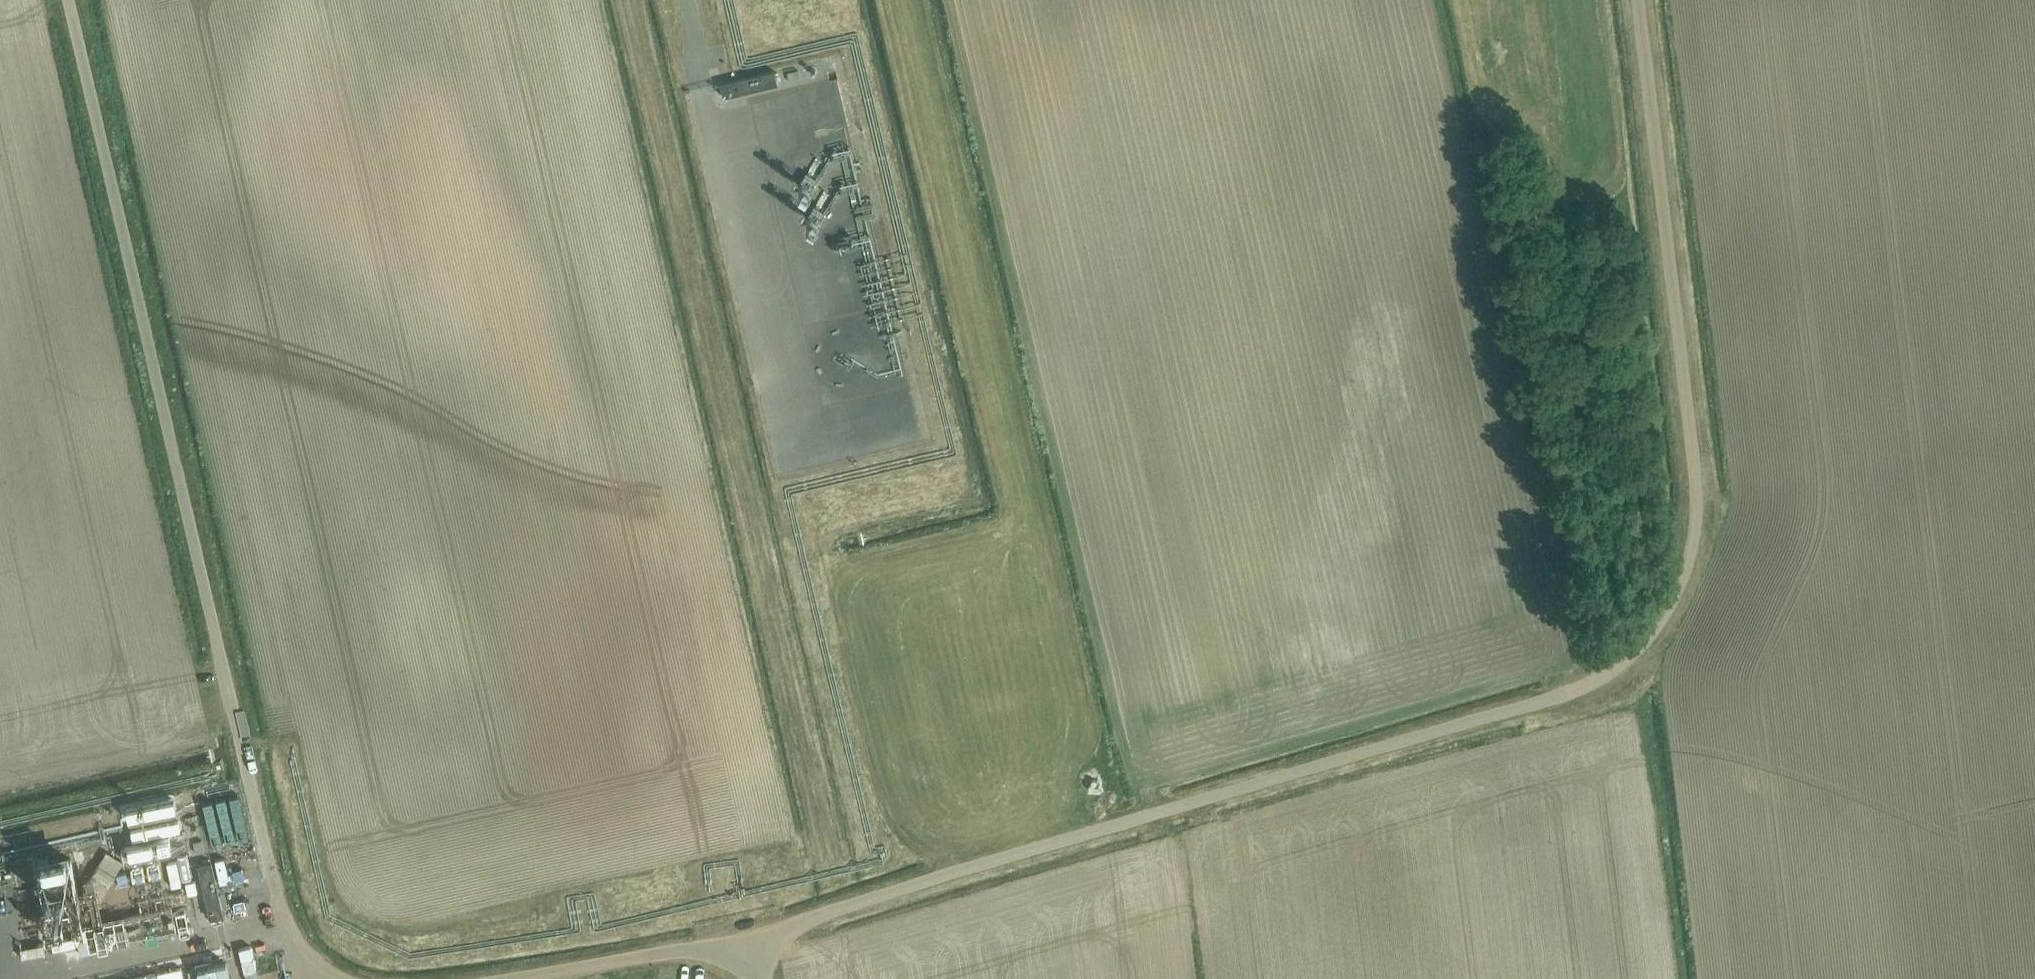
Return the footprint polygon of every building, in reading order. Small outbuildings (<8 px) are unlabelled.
[(735,80),(721,83),(724,97),(778,84),(774,71),(735,80)] [(853,125),(839,126),(841,140),(854,138),(853,125)] [(189,880),(175,830),(164,833),(178,883),(189,880)] [(212,863),(198,866),(210,919),(224,916),(221,904),(212,863)]
